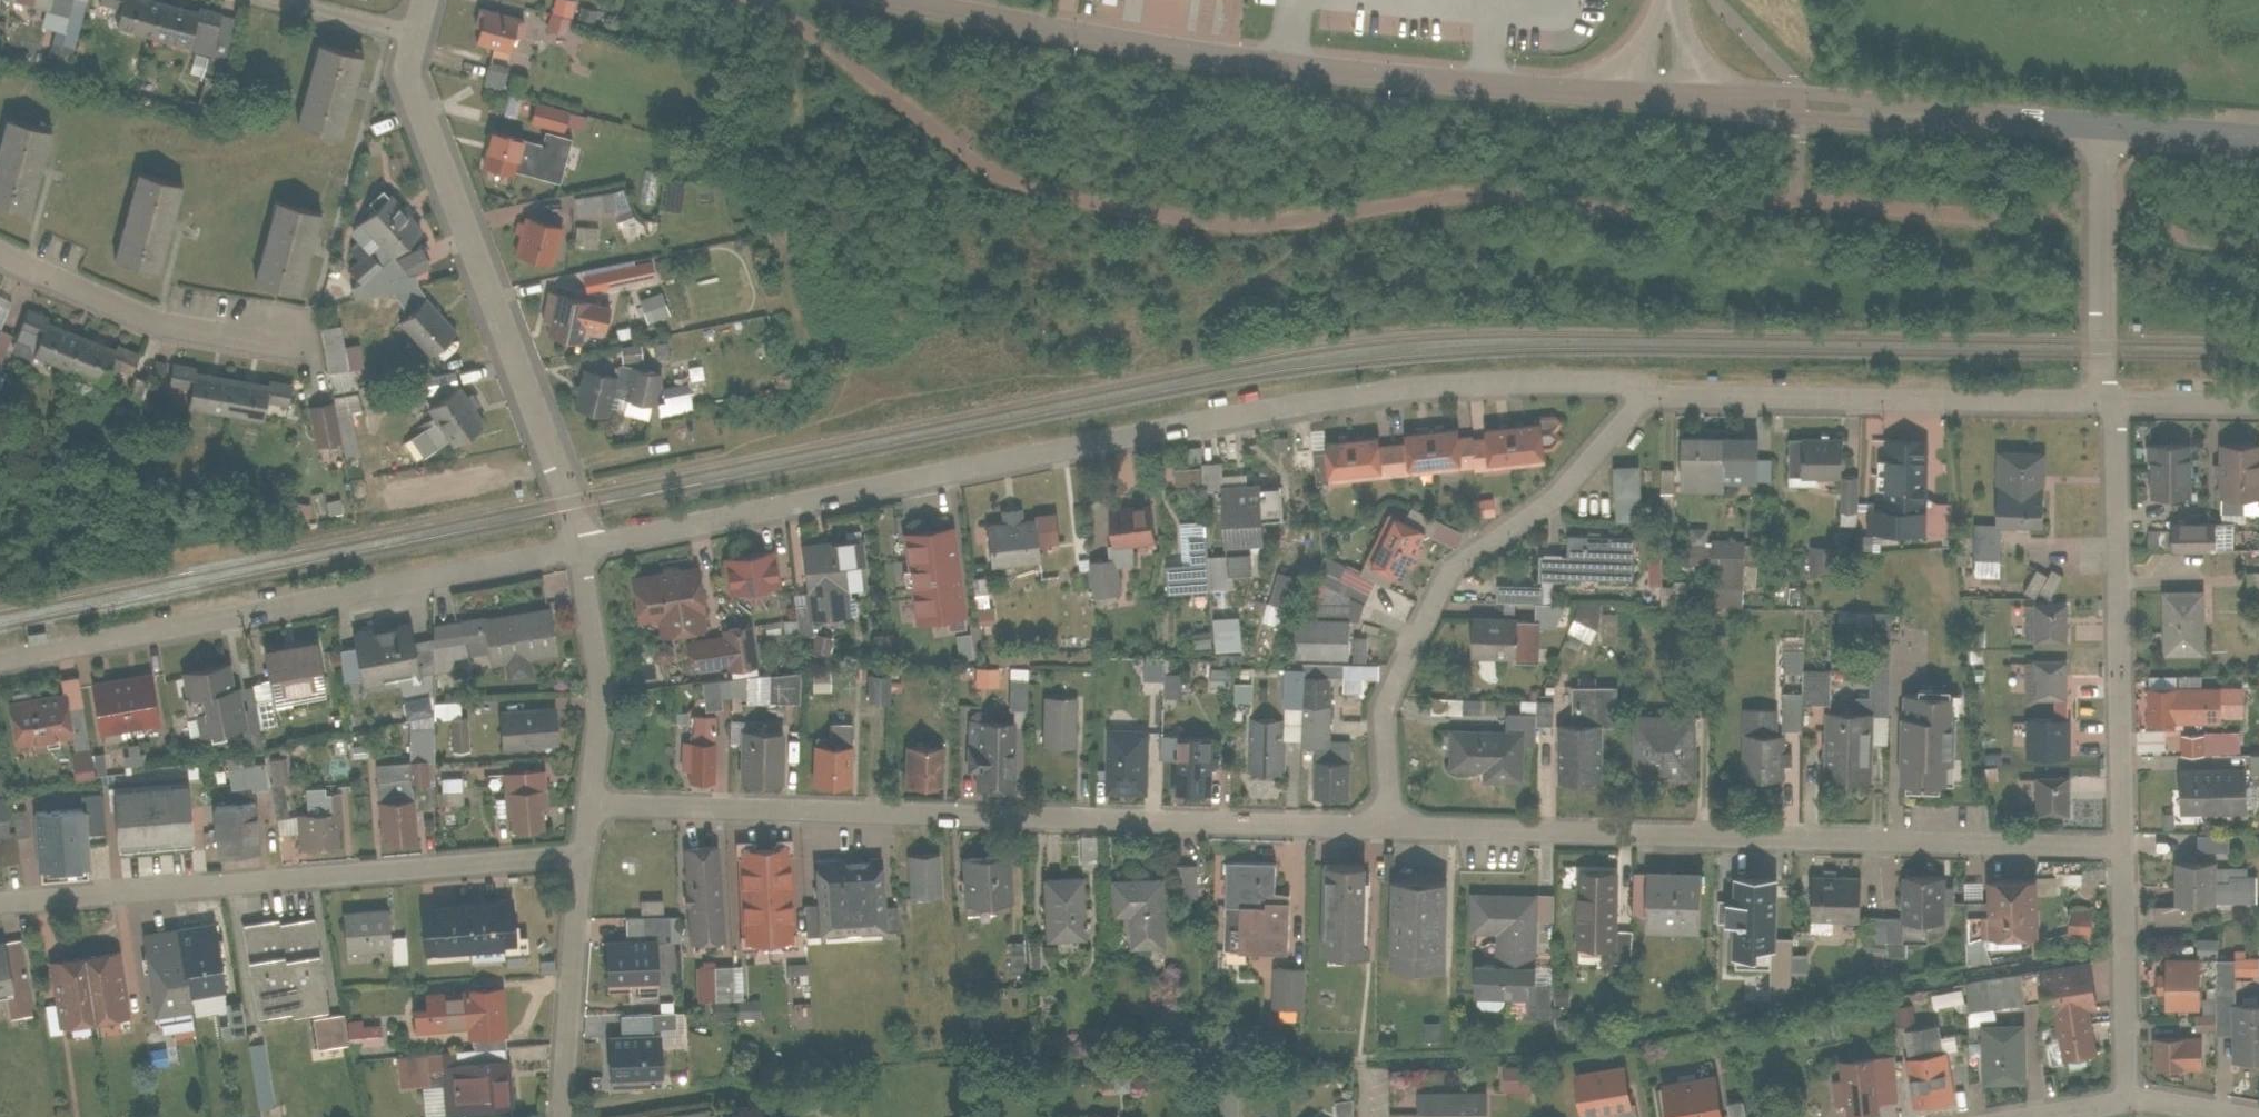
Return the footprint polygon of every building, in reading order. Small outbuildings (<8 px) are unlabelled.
[(53,13),(49,28),(64,32),(72,0),(1,0),(53,13)] [(93,18),(111,23),(107,36),(188,56),(194,34),(213,39),(218,22),(219,19),(197,13),(196,19),(123,0),(97,0),(93,18)] [(558,0),(553,0),(549,16),(569,21),(573,4),(558,0)] [(522,23),(484,14),(477,47),(515,55),(522,23)] [(569,21),(549,16),(545,33),(564,39),(569,21)] [(237,26),(218,22),(213,39),(206,68),(226,73),(237,26)] [(357,71),(306,59),(286,141),(338,153),(357,71)] [(506,73),(486,69),(482,90),(501,94),(506,73)] [(566,115),(533,107),(528,127),(561,135),(566,115)] [(51,136),(5,124),(0,142),(0,204),(30,213),(51,136)] [(524,147),(487,137),(480,162),(487,164),(483,175),(514,184),(515,178),(524,147)] [(541,152),(524,147),(515,178),(561,191),(573,147),(545,139),(541,152)] [(180,188),(135,176),(113,261),(159,272),(180,188)] [(684,191),(664,189),(662,214),(681,216),(684,191)] [(389,193),(354,223),(355,231),(385,264),(392,258),(421,230),(389,193)] [(610,197),(570,203),(573,221),(613,215),(610,197)] [(318,216),(276,204),(255,283),(297,295),(318,216)] [(560,231),(520,220),(509,259),(549,269),(560,231)] [(595,230),(573,229),(572,250),(595,251),(595,230)] [(385,264),(355,231),(354,232),(362,242),(354,249),(363,259),(348,272),(358,283),(349,284),(352,301),(420,290),(417,273),(406,274),(392,258),(385,264)] [(648,266),(581,281),(585,297),(652,282),(648,266)] [(653,322),(676,314),(668,290),(646,297),(653,322)] [(426,297),(398,323),(428,355),(456,330),(426,297)] [(544,297),(537,325),(545,327),(543,339),(575,347),(578,336),(601,342),(608,312),(544,297)] [(27,315),(21,331),(34,336),(24,359),(102,390),(110,370),(128,377),(137,357),(113,347),(111,353),(44,327),(46,322),(27,315)] [(346,324),(322,327),(329,375),(365,370),(362,347),(350,349),(346,324)] [(21,331),(18,330),(3,365),(19,372),(24,359),(34,336),(21,331)] [(0,334),(0,359),(9,338),(0,334)] [(172,362),(168,383),(185,386),(181,410),(266,424),(270,403),(289,406),(293,382),(269,378),(268,383),(193,370),(194,365),(172,362)] [(619,380),(581,371),(571,414),(609,422),(614,398),(656,407),(662,379),(621,369),(619,380)] [(460,386),(426,410),(451,446),(485,423),(474,408),(479,404),(472,394),(468,396),(460,386)] [(334,401),(336,413),(354,410),(362,408),(359,392),(333,397),(334,401)] [(334,401),(309,406),(317,445),(341,440),(336,413),(334,401)] [(354,410),(336,413),(341,440),(345,460),(363,456),(354,410)] [(1560,422),(1553,416),(1538,417),(1539,422),(1541,447),(1555,446),(1561,438),(1553,431),(1560,422)] [(1502,426),(1483,428),(1484,438),(1487,464),(1542,459),(1541,447),(1539,422),(1519,424),(1502,426)] [(1312,454),(1327,452),(1326,443),(1325,430),(1310,432),(1312,454)] [(1459,437),(1458,430),(1439,432),(1423,434),(1403,436),(1404,442),(1406,468),(1462,462),(1459,437)] [(1462,462),(1474,461),(1472,439),(1472,435),(1459,437),(1462,462)] [(1329,476),(1382,470),(1380,445),(1379,438),(1360,440),(1343,442),(1326,443),(1327,452),(1329,476)] [(1472,439),(1474,461),(1475,465),(1487,464),(1484,438),(1472,439)] [(1888,507),(1873,507),(1873,531),(1879,531),(1927,531),(1926,440),(1887,440),(1888,507)] [(1382,470),(1406,468),(1404,442),(1380,445),(1382,470)] [(1757,465),(1757,444),(1682,444),(1682,486),(1756,487),(1757,465)] [(1270,447),(1271,459),(1283,458),(1282,446),(1270,447)] [(1798,481),(1837,481),(1836,448),(1798,448),(1798,481)] [(2044,525),(2047,453),(2000,451),(1997,523),(2044,525)] [(1327,452),(1312,454),(1313,457),(1314,471),(1315,483),(1330,481),(1329,476),(1327,452)] [(2149,504),(2188,504),(2188,454),(2149,454),(2149,504)] [(2258,455),(2220,456),(2220,502),(2247,502),(2258,502),(2258,476),(2258,458),(2258,455)] [(1223,474),(1222,462),(1200,463),(1202,490),(1223,489),(1223,474)] [(1643,495),(1642,464),(1616,465),(1617,497),(1643,495)] [(1757,465),(1756,487),(1769,491),(1769,468),(1757,465)] [(1223,474),(1223,489),(1247,488),(1246,473),(1223,474)] [(1668,517),(1668,479),(1656,479),(1657,517),(1668,517)] [(1840,485),(1839,521),(1854,521),(1854,485),(1840,485)] [(1260,487),(1262,519),(1281,518),(1279,486),(1260,487)] [(1226,539),(1263,537),(1262,519),(1260,487),(1247,488),(1223,489),(1226,539)] [(1502,495),(1484,497),(1487,515),(1504,513),(1502,495)] [(1643,495),(1617,497),(1611,527),(1636,526),(1643,495)] [(2247,502),(2220,502),(2220,521),(2248,521),(2247,502)] [(1156,542),(1152,506),(1109,510),(1113,543),(1133,541),(1133,544),(1156,542)] [(1404,521),(1427,532),(1432,535),(1439,520),(1411,507),(1404,521)] [(1040,552),(1036,520),(1024,521),(1022,510),(1003,513),(1004,524),(987,526),(991,555),(993,565),(1041,558),(1040,552)] [(1036,520),(1040,552),(1049,551),(1047,542),(1059,540),(1055,514),(1035,517),(1036,520)] [(1390,573),(1405,580),(1427,532),(1404,521),(1394,516),(1371,564),(1390,573)] [(1439,520),(1432,535),(1458,547),(1464,532),(1439,520)] [(1208,562),(1205,521),(1182,523),(1185,564),(1165,566),(1167,592),(1210,588),(1208,562)] [(967,616),(956,526),(902,532),(913,623),(967,616)] [(2000,557),(2001,527),(1975,527),(1975,556),(2000,557)] [(2214,556),(2213,530),(2173,531),(2173,556),(2214,556)] [(2233,556),(2232,530),(2213,530),(2214,556),(2233,556)] [(1879,550),(1879,531),(1873,531),(1861,531),(1861,550),(1879,550)] [(2147,538),(2148,557),(2165,556),(2164,538),(2147,538)] [(1637,579),(1637,539),(1571,539),(1571,558),(1543,558),(1543,578),(1637,579)] [(1687,549),(1702,550),(1702,539),(1687,539),(1687,549)] [(811,619),(846,616),(843,588),(866,586),(864,565),(857,565),(855,541),(804,546),(811,619)] [(1133,541),(1113,543),(1109,543),(1111,559),(1117,559),(1118,566),(1135,564),(1133,544),(1133,541)] [(1686,571),(1705,572),(1706,550),(1702,550),(1687,549),(1686,571)] [(728,594),(783,585),(777,550),(722,558),(728,594)] [(1742,551),(1706,550),(1705,572),(1717,572),(1716,598),(1741,599),(1742,551)] [(1368,603),(1378,581),(1357,571),(1326,556),(1315,578),(1368,603)] [(1804,556),(1804,581),(1822,582),(1823,556),(1804,556)] [(2000,577),(2000,557),(1975,556),(1974,577),(2000,577)] [(1208,562),(1210,588),(1211,592),(1232,590),(1231,579),(1255,577),(1254,558),(1208,562)] [(1118,566),(1117,559),(1111,559),(1091,562),(1095,596),(1121,593),(1118,566)] [(1357,571),(1378,581),(1384,584),(1390,573),(1371,564),(1363,560),(1357,571)] [(706,627),(696,570),(681,572),(680,567),(665,569),(666,575),(635,580),(642,619),(661,615),(665,634),(706,627)] [(2040,591),(2049,576),(2037,570),(2025,591),(2037,597),(2040,591)] [(2052,597),(2064,576),(2052,570),(2049,576),(2040,591),(2052,597)] [(2245,598),(2255,598),(2258,598),(2258,581),(2245,582),(2245,598)] [(1289,617),(1297,590),(1274,584),(1267,611),(1289,617)] [(1543,604),(1543,586),(1498,586),(1498,604),(1535,604),(1543,604)] [(970,590),(973,618),(986,617),(982,588),(970,590)] [(1232,590),(1211,592),(1213,621),(1234,619),(1232,590)] [(2162,600),(2162,659),(2201,658),(2200,599),(2162,600)] [(1557,627),(1569,604),(1543,604),(1535,604),(1535,621),(1541,621),(1541,628),(1557,627)] [(486,616),(492,652),(494,664),(503,662),(506,677),(527,673),(524,658),(559,653),(551,606),(486,616)] [(1838,606),(1821,606),(1821,616),(1838,616),(1838,606)] [(2068,642),(2068,608),(2038,608),(2038,642),(2068,642)] [(486,616),(461,621),(465,644),(468,657),(492,652),(486,616)] [(986,617),(973,618),(975,633),(990,631),(988,616),(986,617)] [(1518,621),(1518,617),(1474,616),(1473,656),(1517,658),(1518,621)] [(1298,657),(1350,658),(1350,618),(1299,617),(1298,657)] [(1234,619),(1213,621),(1215,643),(1233,641),(1238,641),(1236,619),(1234,619)] [(1604,620),(1603,644),(1616,645),(1617,620),(1604,620)] [(431,639),(431,671),(454,667),(451,647),(465,644),(461,621),(432,626),(431,639)] [(1535,621),(1518,621),(1517,658),(1517,662),(1540,662),(1541,628),(1541,621),(1535,621)] [(1570,633),(1592,643),(1598,631),(1576,621),(1570,633)] [(1851,724),(1863,724),(1863,756),(1882,757),(1885,624),(1868,624),(1866,707),(1851,707),(1851,724)] [(352,634),(354,648),(358,679),(359,687),(380,684),(378,670),(408,666),(409,674),(419,673),(415,643),(412,625),(352,634)] [(749,675),(744,638),(718,642),(719,648),(685,653),(689,677),(723,672),(724,678),(749,675)] [(431,671),(431,639),(415,643),(419,673),(431,671)] [(329,697),(320,640),(264,649),(270,682),(272,697),(274,706),(329,697)] [(1233,641),(1215,643),(1216,658),(1234,657),(1233,641)] [(358,679),(354,648),(341,650),(345,680),(358,679)] [(1800,655),(1782,655),(1782,673),(1800,673),(1800,655)] [(1302,673),(1328,673),(1341,674),(1342,661),(1302,660),(1302,667),(1302,673)] [(1342,661),(1341,674),(1341,686),(1363,686),(1363,673),(1368,674),(1368,661),(1342,661)] [(235,687),(231,663),(181,671),(188,713),(197,712),(201,731),(208,729),(210,738),(225,736),(224,730),(247,726),(240,686),(235,687)] [(2067,699),(2066,664),(2034,665),(2035,699),(2067,699)] [(1283,703),(1301,703),(1302,673),(1302,667),(1282,666),(1281,703),(1283,703)] [(1000,667),(977,667),(976,687),(1000,687),(1000,667)] [(1028,668),(1011,668),(1010,709),(1027,710),(1028,668)] [(1172,670),(1172,689),(1190,690),(1191,670),(1172,670)] [(801,672),(768,676),(769,701),(800,701),(801,672)] [(161,724),(152,673),(91,684),(100,735),(124,731),(161,724)] [(1302,673),(1301,703),(1327,704),(1328,673),(1302,673)] [(869,702),(890,702),(890,674),(869,674),(869,702)] [(750,701),(769,701),(768,676),(748,678),(750,697),(750,701)] [(90,750),(78,677),(63,680),(65,693),(72,735),(75,753),(90,750)] [(731,699),(750,697),(748,678),(728,680),(729,699),(731,699)] [(850,678),(850,689),(859,689),(859,678),(850,678)] [(1230,678),(1230,688),(1247,688),(1247,678),(1230,678)] [(1829,708),(1830,679),(1800,679),(1800,700),(1800,708),(1829,708)] [(722,700),(729,699),(728,680),(704,683),(706,712),(723,711),(722,700)] [(254,684),(257,700),(272,697),(270,682),(254,684)] [(809,701),(826,701),(826,682),(808,682),(809,701)] [(1600,726),(1618,726),(1617,688),(1573,688),(1573,726),(1600,726)] [(2220,718),(2220,714),(2220,688),(2149,688),(2149,718),(2220,718)] [(2244,688),(2220,688),(2220,714),(2244,714),(2244,688)] [(65,693),(10,702),(17,744),(72,735),(65,693)] [(1229,694),(1229,711),(1247,711),(1247,694),(1229,694)] [(1960,726),(1960,704),(1943,704),(1943,696),(1911,696),(1911,704),(1902,704),(1902,794),(1960,795),(1960,769),(1951,769),(1951,726),(1960,726)] [(274,706),(272,697),(257,700),(262,729),(277,726),(274,706)] [(1046,698),(1045,747),(1077,748),(1078,698),(1046,698)] [(432,712),(429,699),(404,704),(407,716),(407,718),(432,712)] [(1482,700),(1468,700),(1469,713),(1482,713),(1482,700)] [(1482,700),(1482,713),(1491,712),(1491,700),(1482,700)] [(1781,737),(1799,737),(1800,708),(1800,700),(1782,700),(1781,737)] [(450,718),(461,718),(461,702),(433,703),(434,718),(450,718)] [(1522,702),(1522,714),(1538,714),(1538,702),(1522,702)] [(1538,714),(1538,726),(1555,726),(1555,702),(1538,702),(1538,714)] [(1301,703),(1283,703),(1283,720),(1300,721),(1301,703)] [(1329,740),(1330,704),(1327,704),(1301,703),(1300,721),(1300,736),(1300,739),(1315,740),(1329,740)] [(1741,780),(1776,780),(1776,734),(1774,734),(1774,711),(1742,711),(1741,780)] [(1505,732),(1521,732),(1520,746),(1538,746),(1538,726),(1538,714),(1522,714),(1506,714),(1505,732)] [(555,749),(552,715),(497,719),(500,753),(555,749)] [(696,744),(714,745),(715,716),(696,716),(696,744)] [(1692,774),(1692,716),(1635,716),(1636,774),(1692,774)] [(468,749),(467,718),(461,718),(450,718),(451,750),(468,749)] [(1282,736),(1283,720),(1253,719),(1252,769),(1282,770),(1282,736)] [(2070,758),(2070,719),(2027,719),(2027,758),(2070,758)] [(1300,736),(1300,721),(1283,720),(1282,736),(1300,736)] [(978,788),(1008,789),(1009,770),(1012,770),(1013,753),(1009,753),(1010,723),(972,722),(971,769),(979,769),(978,788)] [(829,745),(852,745),(852,723),(830,723),(829,745)] [(1820,785),(1862,786),(1863,756),(1863,724),(1851,724),(1821,723),(1820,785)] [(1559,727),(1559,784),(1601,783),(1600,726),(1573,726),(1559,727)] [(1150,729),(1107,729),(1107,794),(1149,795),(1150,729)] [(427,762),(437,762),(437,730),(414,730),(414,761),(427,762)] [(744,779),(779,779),(779,745),(786,746),(786,732),(744,731),(744,779)] [(1449,731),(1449,765),(1481,765),(1480,777),(1520,777),(1520,746),(1521,732),(1505,732),(1449,731)] [(2241,733),(2206,734),(2207,754),(2241,754),(2241,733)] [(2183,755),(2207,754),(2206,734),(2182,734),(2183,755)] [(1215,736),(1164,735),(1163,759),(1171,759),(1171,785),(1177,785),(1177,794),(1214,794),(1214,767),(1221,767),(1221,752),(1215,752),(1215,736)] [(1315,762),(1350,762),(1350,740),(1329,740),(1315,740),(1315,762)] [(713,780),(714,745),(696,744),(683,744),(683,761),(695,761),(694,780),(713,780)] [(815,785),(851,786),(852,745),(829,745),(816,745),(815,785)] [(331,763),(342,761),(340,747),(330,748),(331,763)] [(95,774),(91,750),(90,750),(75,753),(73,753),(76,777),(95,774)] [(907,786),(942,787),(942,750),(907,750),(907,786)] [(132,760),(132,752),(122,752),(122,761),(117,762),(118,773),(142,771),(141,760),(132,760)] [(348,756),(349,764),(364,763),(363,754),(348,756)] [(289,756),(269,759),(272,785),(292,782),(289,756)] [(269,787),(266,762),(255,764),(255,757),(227,760),(230,789),(252,786),(253,792),(269,790),(269,787)] [(427,762),(410,763),(412,785),(429,783),(427,762)] [(1315,796),(1350,796),(1350,762),(1315,762),(1315,796)] [(381,804),(413,801),(412,785),(410,763),(377,766),(381,804)] [(504,773),(506,792),(546,788),(545,770),(504,773)] [(463,791),(462,778),(442,779),(442,792),(463,791)] [(2069,814),(2069,778),(2039,778),(2039,814),(2069,814)] [(2247,814),(2246,779),(2182,779),(2182,814),(2215,814),(2247,814)] [(196,842),(195,829),(193,808),(191,781),(116,787),(120,847),(196,842)] [(548,809),(546,788),(506,792),(508,819),(512,819),(513,831),(545,828),(544,809),(548,809)] [(464,804),(463,791),(442,792),(436,792),(437,805),(464,804)] [(341,827),(339,793),(324,794),(326,814),(302,816),(303,831),(304,847),(337,844),(336,828),(341,827)] [(84,810),(85,834),(105,833),(102,797),(83,798),(84,810)] [(381,804),(384,842),(416,839),(413,801),(381,804)] [(216,855),(262,851),(261,826),(259,803),(213,806),(214,828),(216,855)] [(193,808),(195,829),(214,828),(213,806),(193,808)] [(31,836),(26,810),(9,813),(13,831),(14,839),(31,836)] [(40,866),(87,863),(85,834),(84,810),(36,813),(40,866)] [(282,834),(303,831),(302,816),(280,818),(280,824),(282,834)] [(2162,816),(2162,829),(2173,829),(2173,816),(2162,816)] [(0,831),(0,865),(17,863),(14,839),(13,831),(7,831),(0,831)] [(2198,849),(2228,850),(2229,837),(2215,836),(2198,836),(2198,849)] [(690,943),(724,941),(718,845),(684,847),(690,943)] [(744,942),(794,941),(791,847),(740,849),(744,942)] [(943,893),(941,855),(908,856),(910,894),(943,893)] [(967,904),(1013,901),(1010,855),(964,858),(967,904)] [(885,867),(884,858),(817,861),(819,892),(819,904),(820,936),(887,933),(886,907),(886,893),(885,867)] [(1290,951),(1291,891),(1276,891),(1277,864),(1228,862),(1226,949),(1290,951)] [(2182,905),(2217,904),(2216,869),(2216,864),(2175,865),(2176,905),(2182,905)] [(1363,866),(1328,866),(1326,954),(1368,954),(1369,866),(1363,866)] [(1177,868),(1178,897),(1197,896),(1196,867),(1177,868)] [(2216,869),(2217,904),(2254,903),(2253,877),(2247,877),(2247,868),(2216,869)] [(1701,930),(1703,871),(1649,869),(1647,929),(1701,930)] [(1611,929),(1613,871),(1578,870),(1576,941),(1611,942),(1611,929)] [(1776,935),(1778,876),(1734,875),(1733,897),(1725,897),(1724,918),(1733,918),(1731,958),(1748,959),(1748,935),(1769,935),(1776,935)] [(1085,939),(1083,877),(1045,878),(1047,940),(1085,939)] [(1166,946),(1165,877),(1115,879),(1116,915),(1132,914),(1133,947),(1166,946)] [(1942,884),(1943,878),(1906,877),(1905,918),(1929,919),(1941,919),(1942,900),(1951,900),(1951,885),(1942,884)] [(1446,966),(1449,881),(1398,879),(1395,964),(1446,966)] [(1965,880),(1966,960),(1980,959),(1979,931),(1979,911),(1978,879),(1965,880)] [(1812,921),(1835,922),(1859,923),(1861,882),(1814,880),(1812,921)] [(2041,930),(2038,880),(1989,882),(1991,913),(1992,933),(2041,930)] [(2061,896),(2080,896),(2080,884),(2061,884),(2061,896)] [(1494,965),(1531,967),(1533,919),(1534,897),(1474,895),(1472,929),(1496,930),(1494,965)] [(517,948),(514,897),(507,897),(468,900),(471,951),(517,948)] [(1534,897),(1533,919),(1550,919),(1551,898),(1534,897)] [(641,917),(665,917),(665,899),(640,899),(641,917)] [(471,951),(468,900),(422,903),(425,954),(471,951)] [(807,936),(820,936),(819,904),(806,904),(807,936)] [(2182,905),(2176,905),(2157,906),(2158,923),(2183,923),(2182,905)] [(886,907),(887,933),(888,940),(899,940),(898,907),(886,907)] [(391,938),(390,909),(345,911),(347,951),(392,949),(391,938)] [(1992,933),(1991,913),(1979,911),(1979,931),(1992,933)] [(627,918),(627,942),(659,941),(681,940),(681,916),(665,917),(641,917),(627,918)] [(1905,940),(1905,918),(1884,918),(1867,917),(1867,939),(1884,939),(1905,940)] [(330,1012),(316,918),(280,923),(279,919),(244,924),(257,1018),(289,1013),(289,1018),(330,1012)] [(1929,919),(1905,918),(1905,940),(1928,941),(1929,919)] [(1834,935),(1835,922),(1812,921),(1812,934),(1834,935)] [(2067,945),(2090,946),(2091,925),(2069,924),(2067,945)] [(1632,960),(1633,929),(1611,929),(1611,942),(1610,960),(1632,960)] [(1789,971),(1790,952),(1790,936),(1776,935),(1769,935),(1767,990),(1789,991),(1789,971)] [(391,938),(392,949),(392,964),(407,963),(406,937),(391,938)] [(176,944),(184,998),(224,992),(216,938),(176,944)] [(5,942),(13,987),(4,989),(10,1020),(32,1016),(27,984),(30,984),(21,939),(5,942)] [(1905,940),(1884,939),(1884,954),(1886,954),(1904,954),(1905,940)] [(2196,958),(2215,958),(2215,941),(2196,940),(2196,958)] [(657,975),(660,975),(659,941),(627,942),(609,942),(610,976),(657,975)] [(5,942),(0,943),(0,989),(4,989),(13,987),(5,942)] [(188,1026),(184,998),(176,944),(144,949),(156,1030),(188,1026)] [(95,1021),(130,1015),(119,950),(58,960),(69,1025),(95,1021)] [(1792,952),(1790,952),(1789,971),(1805,971),(1805,952),(1792,952)] [(2228,952),(2228,960),(2228,978),(2254,978),(2254,960),(2240,960),(2240,952),(2228,952)] [(810,982),(808,953),(790,954),(792,983),(810,982)] [(1019,986),(1018,955),(1005,955),(1005,986),(1019,986)] [(1024,980),(1036,980),(1035,959),(1023,960),(1024,980)] [(2227,1030),(2227,1007),(2228,978),(2228,960),(2209,960),(2209,1017),(2209,1030),(2212,1030),(2227,1030)] [(716,1001),(715,967),(715,961),(704,961),(704,966),(697,967),(698,1002),(716,1001)] [(2050,1011),(2059,1009),(2083,1005),(2098,1003),(2092,963),(2043,971),(2050,1011)] [(735,1000),(747,1000),(745,965),(734,966),(735,1000)] [(1494,965),(1478,965),(1477,994),(1525,996),(1534,996),(1534,986),(1534,980),(1535,967),(1531,967),(1494,965)] [(1535,967),(1534,980),(1549,980),(1551,965),(1535,967)] [(715,967),(716,1001),(717,1019),(736,1018),(735,1000),(734,966),(715,967)] [(2195,1012),(2195,970),(2161,970),(2160,1012),(2195,1012)] [(2035,972),(2020,975),(2023,1005),(2039,1003),(2035,972)] [(658,987),(657,975),(610,976),(610,988),(658,987)] [(2023,1005),(2020,975),(1968,985),(1968,1011),(1993,1008),(2023,1005)] [(1273,981),(1273,1019),(1299,1019),(1299,982),(1273,981)] [(1683,988),(1690,997),(1699,991),(1692,981),(1683,988)] [(1534,986),(1534,996),(1525,996),(1525,1014),(1546,1015),(1547,987),(1534,986)] [(473,1027),(474,1038),(504,1035),(508,1035),(505,988),(425,993),(426,1006),(412,1006),(414,1031),(473,1027)] [(1931,1010),(1963,1004),(1961,991),(1929,996),(1931,1010)] [(1891,998),(1893,1007),(1903,1005),(1902,996),(1891,998)] [(735,1000),(736,1018),(761,1018),(760,999),(747,1000),(735,1000)] [(671,1014),(673,1014),(673,1003),(659,1004),(659,1014),(671,1014)] [(45,1007),(50,1035),(65,1032),(60,1004),(45,1007)] [(2083,1005),(2059,1009),(2068,1063),(2092,1059),(2086,1024),(2083,1005)] [(2258,1057),(2258,1007),(2227,1007),(2227,1030),(2227,1057),(2258,1057)] [(1913,1027),(1909,1008),(1894,1011),(1898,1030),(1913,1027)] [(1993,1008),(1968,1011),(1969,1028),(1995,1025),(1993,1008)] [(961,1013),(962,1029),(979,1028),(978,1012),(961,1013)] [(245,1043),(240,1013),(225,1015),(228,1036),(218,1038),(220,1051),(246,1048),(245,1043)] [(315,1024),(318,1048),(347,1043),(342,1014),(314,1019),(315,1024)] [(645,1034),(671,1033),(671,1030),(671,1014),(659,1014),(644,1015),(645,1034)] [(673,1014),(671,1014),(671,1030),(680,1029),(679,1014),(673,1014)] [(621,1034),(645,1034),(644,1015),(621,1015),(621,1034)] [(2191,1030),(2209,1030),(2209,1017),(2191,1017),(2191,1030)] [(382,1027),(363,1028),(363,1021),(350,1022),(351,1042),(362,1041),(362,1047),(384,1045),(382,1027)] [(1556,1023),(1556,1034),(1568,1033),(1568,1023),(1556,1023)] [(1440,1040),(1440,1025),(1427,1025),(1427,1040),(1440,1040)] [(1939,1041),(1936,1027),(1901,1034),(1906,1060),(1941,1054),(1939,1041)] [(1983,1081),(2022,1080),(2021,1029),(1982,1029),(1983,1081)] [(662,1077),(661,1034),(609,1036),(610,1073),(610,1078),(662,1077)] [(474,1038),(475,1051),(505,1049),(504,1035),(474,1038)] [(1939,1041),(1941,1054),(1945,1053),(1959,1050),(1957,1038),(1939,1041)] [(2155,1069),(2202,1068),(2202,1040),(2154,1040),(2155,1069)] [(255,1043),(263,1107),(279,1105),(271,1041),(255,1043)] [(2047,1047),(2050,1068),(2062,1066),(2058,1045),(2047,1047)] [(1916,1109),(1954,1102),(1945,1053),(1941,1054),(1906,1060),(1916,1109)] [(399,1089),(430,1087),(429,1070),(445,1069),(444,1054),(397,1057),(399,1089)] [(164,1072),(162,1059),(147,1061),(149,1075),(164,1072)] [(515,1116),(511,1061),(488,1063),(489,1072),(454,1075),(457,1116),(507,1116),(515,1116)] [(1876,1114),(1873,1061),(1836,1063),(1837,1083),(1831,1083),(1831,1099),(1844,1099),(1845,1116),(1857,1116),(1872,1116),(1872,1114),(1876,1114)] [(1510,1066),(1510,1089),(1537,1089),(1538,1066),(1510,1066)] [(1117,1092),(1144,1091),(1143,1072),(1116,1074),(1117,1092)] [(610,1078),(610,1073),(594,1073),(594,1088),(610,1087),(610,1078)] [(1618,1080),(1568,1087),(1573,1116),(1597,1116),(1623,1113),(1618,1080)] [(1310,1099),(1319,1094),(1313,1084),(1305,1089),(1310,1099)] [(1713,1091),(1661,1100),(1664,1116),(1718,1116),(1713,1091)] [(1365,1099),(1346,1103),(1349,1116),(1365,1116),(1365,1099)] [(1477,1107),(1411,1106),(1411,1116),(1477,1116),(1477,1107)]
